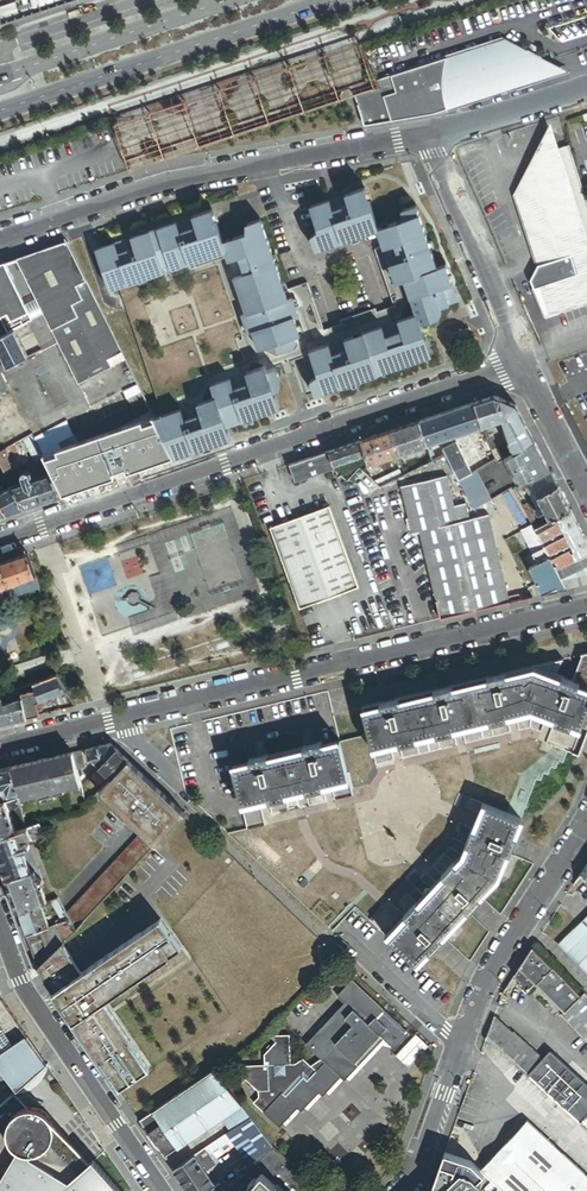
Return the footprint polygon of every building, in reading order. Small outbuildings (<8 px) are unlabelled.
[(22,19),(16,3),(0,9),(0,26),(22,19)] [(549,80),(556,66),(506,40),(421,66),(377,80),(379,85),(380,87),(355,96),(364,124),(382,121),(440,111),(450,108),(549,80)] [(377,80),(360,41),(335,49),(113,123),(128,169),(379,85),(377,80)] [(570,73),(556,66),(549,80),(557,77),(570,73)] [(570,147),(558,150),(557,147),(545,141),(516,197),(540,267),(531,281),(547,318),(586,305),(586,200),(570,147)] [(315,250),(377,228),(363,187),(310,206),(318,230),(311,236),(315,250)] [(261,237),(257,226),(262,225),(259,216),(246,220),(246,230),(221,239),(210,206),(95,246),(109,287),(152,272),(151,267),(159,264),(169,261),(171,266),(225,248),(245,309),(241,311),(248,329),(252,327),(258,345),(275,339),(278,348),(294,342),(296,338),(294,333),(299,331),(293,314),(297,312),(318,375),(311,381),(316,394),(325,391),(323,386),(333,382),(335,387),(378,373),(376,368),(386,364),(388,370),(421,358),(419,353),(429,349),(420,322),(437,316),(440,310),(438,306),(457,300),(444,263),(436,266),(415,206),(402,210),(401,220),(377,228),(389,264),(379,267),(391,303),(411,296),(417,314),(381,326),(376,309),(340,321),(346,338),(329,344),(307,278),(288,285),(291,294),(287,295),(281,277),(276,279),(272,269),(277,268),(266,235),(261,237)] [(22,270),(35,297),(37,298),(47,304),(45,314),(45,316),(47,319),(95,296),(67,241),(29,254),(17,259),(22,270)] [(14,330),(33,321),(24,304),(5,263),(0,264),(0,317),(8,333),(14,330)] [(64,353),(111,330),(95,296),(47,319),(64,353)] [(28,302),(24,304),(33,321),(37,318),(45,314),(47,304),(37,298),(28,302)] [(471,341),(467,328),(448,335),(452,347),(471,341)] [(14,330),(8,333),(0,337),(0,352),(6,364),(7,367),(27,356),(23,347),(16,334),(14,330)] [(109,358),(122,352),(111,330),(64,353),(79,383),(113,366),(109,358)] [(27,356),(41,350),(34,335),(23,347),(27,356)] [(113,366),(126,360),(122,352),(109,358),(113,366)] [(266,370),(265,364),(211,382),(216,396),(202,400),(223,440),(230,437),(224,420),(234,416),(236,421),(279,407),(273,390),(278,388),(280,383),(275,367),(266,370)] [(495,394),(474,401),(482,425),(499,419),(505,417),(498,395),(495,394)] [(532,435),(515,402),(498,395),(505,417),(499,419),(505,440),(509,448),(532,435)] [(223,440),(202,400),(155,417),(175,456),(223,440)] [(482,425),(474,401),(419,420),(427,444),(482,425)] [(427,444),(419,420),(390,430),(398,454),(427,444)] [(485,436),(491,447),(498,443),(489,427),(484,429),(487,435),(485,436)] [(398,454),(390,430),(361,440),(366,454),(368,460),(373,462),(398,454)] [(549,467),(532,435),(509,448),(501,453),(518,484),(522,482),(528,479),(549,467)] [(44,459),(33,436),(25,440),(36,463),(44,459)] [(366,454),(361,440),(329,451),(334,465),(366,454)] [(458,477),(471,470),(456,441),(443,447),(458,477)] [(15,445),(0,453),(0,464),(9,480),(14,477),(11,471),(15,468),(9,457),(18,452),(15,445)] [(334,465),(329,451),(290,465),(295,481),(335,468),(334,465)] [(365,470),(372,476),(380,468),(373,462),(368,460),(365,470)] [(9,480),(0,464),(0,477),(2,480),(7,484),(10,483),(9,480)] [(570,507),(549,467),(528,479),(535,492),(536,494),(535,495),(540,504),(536,506),(535,506),(535,507),(534,507),(534,508),(534,509),(534,510),(535,511),(536,512),(537,512),(538,512),(539,512),(543,510),(548,519),(570,507)] [(380,485),(403,474),(400,468),(375,480),(380,485)] [(490,498),(475,468),(471,470),(458,477),(474,506),(490,498)] [(24,508),(62,495),(52,475),(51,472),(30,479),(29,476),(31,475),(29,471),(27,472),(27,471),(26,471),(26,470),(25,470),(24,470),(23,470),(22,470),(21,471),(20,471),(20,473),(20,474),(22,482),(11,485),(24,508)] [(419,531),(440,617),(510,600),(488,513),(469,518),(465,501),(454,504),(446,474),(400,486),(411,532),(419,531)] [(535,492),(528,479),(522,482),(529,495),(531,494),(535,492)] [(24,508),(11,485),(0,492),(0,500),(7,513),(24,508)] [(536,494),(535,492),(531,494),(533,498),(532,498),(536,506),(540,504),(535,495),(536,494)] [(525,497),(520,500),(533,523),(534,526),(539,524),(526,501),(532,498),(533,498),(531,494),(529,495),(525,497)] [(359,588),(329,506),(269,528),(299,609),(359,588)] [(570,507),(548,519),(539,524),(534,526),(543,543),(555,568),(586,551),(586,539),(570,507)] [(534,526),(533,523),(523,528),(533,548),(543,543),(534,526)] [(565,587),(555,568),(543,543),(533,548),(539,561),(530,566),(529,566),(543,592),(565,587)] [(555,568),(565,587),(586,581),(586,551),(555,568)] [(27,554),(0,564),(0,568),(6,587),(17,583),(35,577),(27,554)] [(20,594),(39,588),(35,577),(17,583),(20,594)] [(10,597),(20,594),(17,583),(6,587),(10,597)] [(5,599),(10,597),(6,587),(1,589),(5,599)] [(41,595),(39,588),(20,594),(10,597),(13,605),(41,595)] [(369,733),(379,773),(476,749),(476,752),(502,746),(501,743),(529,736),(554,746),(553,751),(548,749),(540,755),(532,761),(519,772),(504,810),(456,791),(451,805),(454,806),(441,842),(416,869),(413,866),(404,876),(407,878),(369,919),(416,963),(428,949),(431,952),(499,878),(516,835),(512,834),(534,778),(538,779),(541,772),(546,773),(549,766),(553,767),(556,760),(561,761),(565,750),(577,754),(586,728),(586,651),(582,652),(571,679),(556,672),(562,657),(363,705),(369,733)] [(66,692),(56,675),(32,684),(34,688),(39,702),(41,701),(66,692)] [(26,718),(38,715),(37,709),(43,707),(41,701),(39,702),(34,688),(30,689),(17,694),(19,698),(26,718)] [(17,694),(16,690),(3,695),(5,702),(19,698),(17,694)] [(3,695),(0,696),(0,724),(26,718),(19,698),(5,702),(3,695)] [(233,764),(248,826),(373,797),(369,782),(352,786),(341,739),(323,743),(323,740),(304,744),(304,748),(269,756),(268,752),(249,757),(250,761),(233,764)] [(110,743),(86,749),(88,759),(91,759),(94,761),(98,765),(100,766),(117,749),(110,743)] [(537,754),(540,755),(548,749),(539,746),(537,754)] [(128,760),(117,749),(100,766),(103,770),(107,774),(111,778),(128,760)] [(86,766),(82,750),(73,752),(77,769),(86,766)] [(77,769),(73,752),(44,759),(54,791),(64,789),(62,784),(80,780),(79,775),(77,769)] [(54,791),(44,759),(11,767),(18,789),(20,795),(35,791),(37,796),(54,791)] [(157,842),(185,813),(163,792),(146,776),(128,760),(111,778),(107,782),(98,791),(115,807),(133,824),(143,833),(145,831),(157,842)] [(86,766),(77,769),(79,775),(83,774),(87,771),(86,766)] [(11,767),(0,770),(0,786),(4,785),(7,794),(18,789),(11,767)] [(111,778),(107,774),(103,778),(107,782),(111,778)] [(16,796),(20,795),(18,789),(7,794),(4,785),(0,786),(0,803),(4,801),(16,796)] [(21,812),(16,796),(4,801),(10,816),(15,814),(21,812)] [(0,803),(0,837),(15,831),(10,816),(4,801),(0,803)] [(21,829),(25,827),(21,812),(15,814),(17,819),(18,819),(21,829)] [(39,822),(27,826),(31,836),(32,839),(44,834),(39,822)] [(31,836),(27,826),(25,827),(21,829),(15,831),(18,839),(31,836)] [(15,831),(0,837),(0,862),(4,874),(5,875),(6,879),(6,880),(30,870),(23,852),(28,850),(29,850),(29,849),(29,848),(30,847),(30,846),(29,845),(29,844),(28,844),(27,843),(26,843),(25,843),(21,845),(18,839),(15,831)] [(128,875),(157,842),(145,831),(143,833),(115,863),(128,875)] [(26,840),(32,839),(31,836),(18,839),(21,845),(25,843),(26,840)] [(30,870),(38,867),(30,846),(30,847),(29,848),(29,849),(29,850),(28,850),(23,852),(30,870)] [(76,931),(128,875),(115,863),(67,915),(70,920),(76,931)] [(42,878),(38,867),(30,870),(33,879),(38,877),(42,878)] [(33,879),(30,870),(6,880),(10,889),(19,913),(41,905),(47,903),(41,885),(42,885),(43,882),(42,878),(38,877),(33,879)] [(58,925),(70,920),(67,915),(58,899),(50,902),(59,919),(55,921),(57,925),(58,925)] [(49,928),(41,905),(19,913),(27,935),(41,930),(49,928)] [(559,943),(586,971),(586,915),(559,943)] [(58,925),(66,940),(76,931),(70,920),(58,925)] [(169,931),(160,920),(140,934),(148,945),(169,931)] [(62,944),(66,940),(58,925),(57,925),(49,928),(41,930),(50,956),(62,944)] [(27,935),(39,966),(50,956),(41,930),(27,935)] [(50,988),(112,1080),(142,1060),(130,1042),(119,1050),(106,1030),(113,1024),(99,1002),(148,969),(150,972),(182,950),(169,931),(148,945),(140,934),(81,973),(76,966),(62,944),(50,956),(39,966),(42,976),(50,988)] [(567,1010),(583,995),(534,946),(521,965),(540,984),(567,1010)] [(540,984),(521,965),(516,973),(522,978),(519,981),(528,990),(533,984),(537,987),(540,984)] [(264,1063),(238,1065),(238,1079),(245,1079),(250,1083),(253,1086),(258,1091),(258,1097),(253,1102),(280,1127),(297,1108),(301,1112),(319,1093),(323,1096),(341,1078),(344,1081),(383,1039),(395,1050),(410,1034),(352,980),(337,996),(345,1003),(305,1045),(320,1059),(311,1066),(303,1059),(295,1066),(291,1066),(290,1037),(276,1038),(276,1044),(271,1049),(268,1052),(264,1056),(264,1063)] [(583,995),(567,1010),(565,1012),(586,1036),(586,991),(583,995)] [(18,1089),(42,1068),(46,1063),(1,997),(0,997),(0,1066),(18,1089)] [(488,1036),(530,1074),(545,1058),(516,1031),(514,1032),(496,1015),(488,1036)] [(580,1121),(586,1114),(586,1085),(551,1051),(545,1058),(530,1074),(580,1121)] [(119,1091),(150,1071),(142,1060),(112,1080),(119,1091)] [(42,1068),(18,1089),(18,1094),(23,1093),(30,1090),(37,1085),(43,1079),(47,1071),(47,1068),(42,1068)] [(242,1105),(222,1076),(217,1069),(140,1121),(165,1157),(222,1118),(242,1105)] [(94,1162),(89,1166),(77,1158),(52,1142),(53,1140),(53,1138),(54,1135),(54,1133),(54,1130),(54,1128),(54,1125),(53,1123),(52,1121),(51,1119),(49,1116),(48,1115),(46,1113),(44,1111),(42,1110),(40,1109),(37,1108),(35,1108),(32,1107),(30,1107),(27,1108),(14,1093),(0,1105),(0,1190),(120,1190),(94,1162)] [(230,1131),(250,1117),(242,1105),(222,1118),(230,1131)] [(248,1163),(271,1147),(250,1117),(230,1131),(227,1133),(235,1145),(246,1161),(248,1163)] [(529,1121),(483,1169),(487,1172),(507,1190),(586,1190),(586,1176),(529,1121)] [(227,1133),(204,1149),(207,1153),(211,1159),(212,1160),(235,1145),(227,1133)] [(253,1167),(271,1147),(248,1163),(253,1168),(253,1167)] [(313,1184),(271,1147),(253,1167),(261,1174),(280,1190),(307,1190),(313,1184)] [(204,1149),(194,1156),(197,1160),(204,1155),(208,1161),(211,1159),(207,1153),(204,1149)] [(485,1178),(482,1178),(487,1172),(483,1169),(474,1160),(445,1153),(433,1185),(438,1186),(432,1190),(479,1190),(485,1178)] [(205,1171),(212,1166),(208,1161),(204,1155),(197,1160),(205,1171)] [(194,1156),(173,1170),(187,1190),(207,1190),(215,1186),(205,1171),(197,1160),(194,1156)] [(248,1163),(246,1161),(233,1170),(238,1178),(253,1168),(248,1163)] [(261,1174),(246,1190),(280,1190),(261,1174)]
